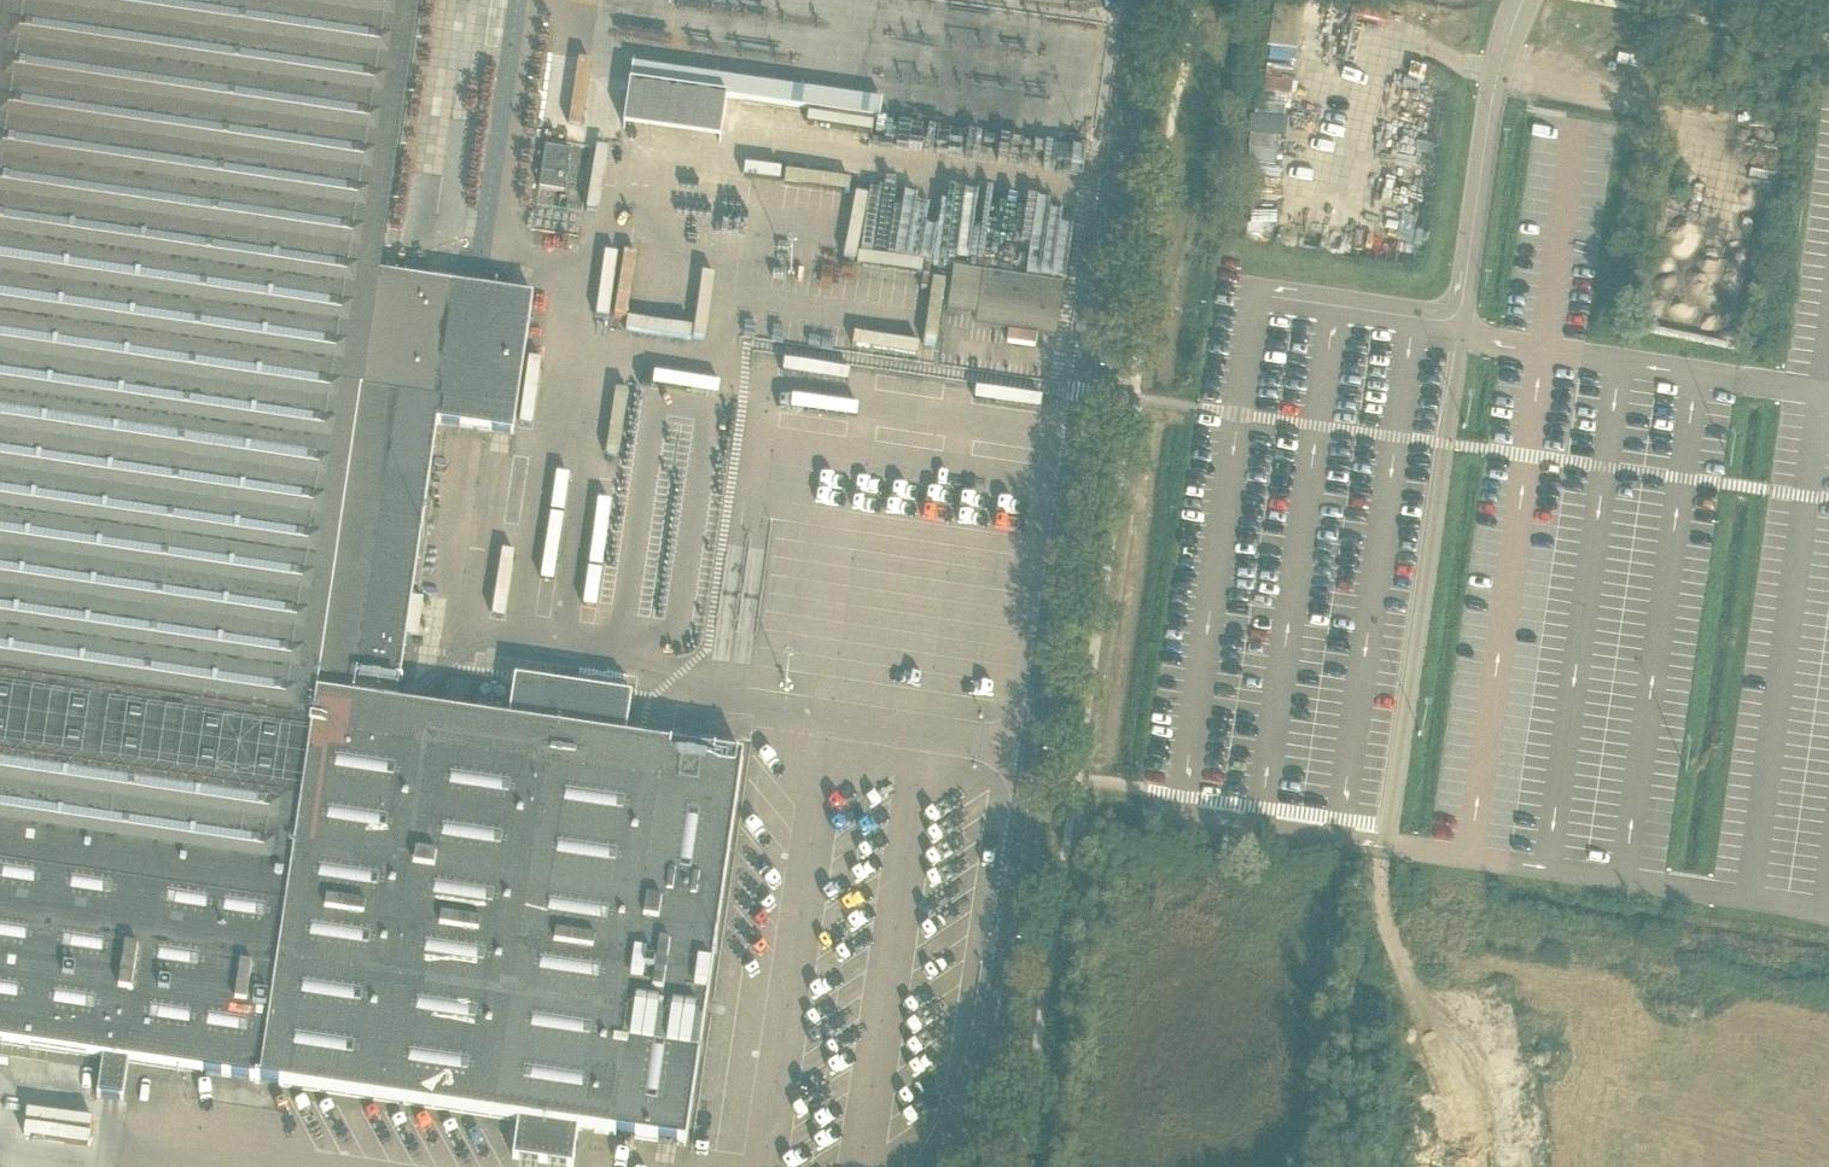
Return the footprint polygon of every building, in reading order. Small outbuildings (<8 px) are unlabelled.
[(103,1059),(97,1097),(123,1101),(129,1063),(256,1081),(255,1083),(263,1084),(686,1146),(743,758),(625,741),(631,696),(514,679),(508,724),(396,707),(400,679),(359,673),(399,396),(438,402),(455,285),(379,274),(419,0),(0,0),(0,1044),(103,1059)] [(1296,51),(1298,6),(1272,4),(1270,49),(1296,51)] [(728,95),(879,117),(882,101),(633,65),(631,81),(728,95)] [(1258,117),(1285,121),(1292,69),(1265,65),(1258,117)] [(728,95),(631,81),(624,128),(721,141),(726,103),(728,95)] [(540,189),(564,192),(570,151),(546,147),(540,189)] [(949,268),(944,318),(1051,329),(1056,278),(949,268)] [(827,790),(832,802),(852,792),(847,781),(827,790)]
